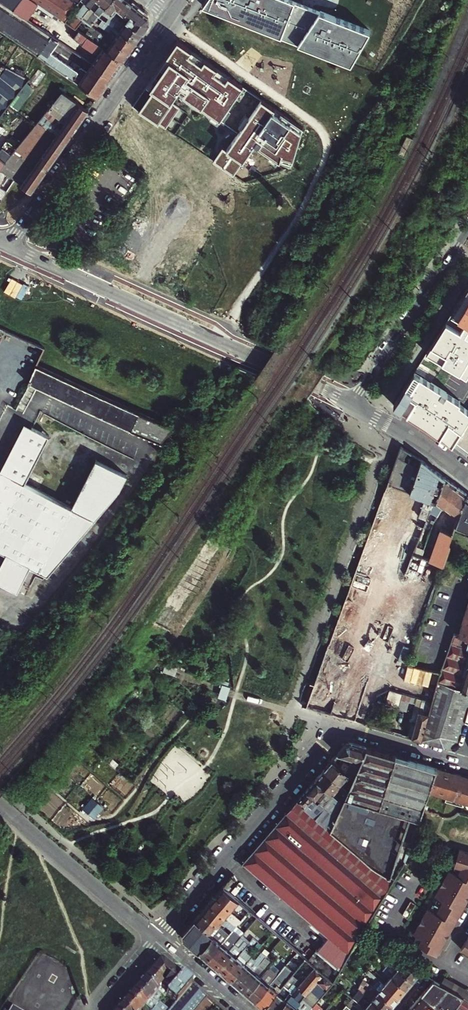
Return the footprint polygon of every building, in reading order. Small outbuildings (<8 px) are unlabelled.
[(13,10),(20,0),(0,0),(0,1),(13,10)] [(111,77),(123,61),(103,47),(75,28),(72,26),(65,22),(58,16),(35,1),(34,0),(20,0),(13,10),(41,29),(58,41),(78,55),(85,45),(93,51),(99,53),(91,64),(111,77)] [(78,4),(72,0),(34,0),(35,1),(58,16),(65,22),(78,4)] [(96,1),(96,0),(82,0),(81,0),(85,3),(76,16),(78,17),(72,26),(75,28),(82,20),(84,17),(91,8),(96,1)] [(105,8),(111,0),(96,0),(96,1),(91,8),(94,11),(88,19),(84,17),(82,20),(92,26),(98,17),(101,14),(105,8)] [(125,13),(132,4),(127,0),(111,0),(105,8),(111,12),(113,13),(115,10),(119,13),(117,16),(119,17),(121,14),(123,15),(125,13)] [(295,0),(209,0),(205,6),(317,50),(317,49),(340,17),(295,0)] [(58,41),(41,29),(13,10),(0,1),(0,28),(98,96),(106,84),(86,71),(81,68),(79,68),(68,60),(66,63),(50,53),(58,41)] [(142,33),(149,24),(148,17),(132,4),(125,13),(130,17),(126,22),(142,33)] [(101,14),(107,18),(111,12),(105,8),(101,14)] [(135,43),(142,33),(126,22),(121,19),(119,17),(117,16),(113,13),(111,12),(107,18),(115,24),(112,27),(123,35),(135,43)] [(135,43),(123,35),(112,27),(105,22),(103,25),(101,23),(103,20),(98,17),(92,26),(109,38),(116,43),(129,52),(135,43)] [(372,29),(340,17),(317,49),(353,63),(372,29)] [(123,61),(129,52),(116,43),(109,38),(103,47),(123,61)] [(157,92),(143,112),(169,130),(183,110),(174,104),(181,93),(241,134),(230,151),(226,148),(216,162),(229,170),(230,168),(275,108),(181,43),(150,87),(157,92)] [(106,84),(111,77),(91,64),(86,71),(106,84)] [(136,108),(143,112),(157,92),(150,87),(136,108)] [(31,192),(88,110),(62,92),(17,148),(7,161),(0,169),(6,174),(25,187),(31,192)] [(307,127),(276,106),(275,108),(230,168),(238,173),(247,159),(251,162),(258,152),(254,149),(259,142),(295,166),(296,165),(307,127)] [(7,161),(17,148),(8,141),(0,151),(0,156),(7,161)] [(466,381),(467,378),(467,287),(428,351),(459,372),(457,376),(466,381)] [(50,392),(132,431),(140,413),(37,366),(30,383),(50,392)] [(452,446),(467,420),(467,412),(458,405),(460,401),(414,373),(394,405),(430,429),(452,446)] [(160,444),(173,428),(161,423),(146,416),(140,413),(132,431),(160,444)] [(467,458),(467,420),(452,446),(467,458)] [(33,426),(25,422),(0,470),(0,490),(4,483),(33,426)] [(29,565),(47,574),(117,493),(127,475),(96,459),(71,506),(25,482),(49,435),(33,426),(4,483),(0,490),(0,550),(5,553),(29,565)] [(371,530),(307,707),(354,721),(366,686),(374,659),(413,554),(416,547),(427,518),(432,505),(435,502),(425,498),(417,519),(418,522),(420,523),(419,525),(407,521),(414,502),(415,493),(409,491),(421,459),(401,446),(386,485),(371,530)] [(445,477),(421,459),(409,491),(415,493),(425,498),(435,502),(445,477)] [(443,506),(453,483),(445,477),(435,502),(432,505),(427,518),(431,520),(432,517),(435,518),(443,506)] [(456,521),(466,493),(453,483),(443,506),(450,510),(447,513),(441,530),(432,527),(431,530),(424,550),(422,557),(428,559),(443,565),(450,547),(448,544),(455,524),(456,521)] [(455,524),(467,529),(467,495),(466,493),(456,521),(455,524)] [(422,557),(424,550),(416,547),(413,554),(422,557)] [(5,553),(0,562),(0,582),(16,590),(29,565),(5,553)] [(374,659),(366,686),(372,688),(376,677),(384,679),(428,559),(422,557),(413,554),(374,659)] [(458,635),(467,638),(467,629),(461,627),(458,635)] [(440,673),(438,681),(467,690),(467,638),(458,635),(454,634),(453,637),(459,639),(456,645),(450,643),(440,673)] [(440,673),(407,664),(402,677),(436,687),(438,681),(440,673)] [(467,701),(467,690),(438,681),(436,687),(432,702),(421,740),(445,747),(456,739),(467,701)] [(417,698),(402,693),(400,699),(416,704),(417,698)] [(417,698),(416,704),(414,710),(419,711),(422,699),(417,698)] [(422,699),(419,711),(416,724),(412,722),(408,736),(421,740),(432,702),(422,699)] [(368,725),(375,727),(377,721),(370,719),(368,725)] [(366,748),(350,743),(345,744),(337,753),(352,758),(351,762),(350,762),(349,763),(346,770),(354,777),(366,748)] [(366,748),(354,777),(349,790),(346,797),(379,806),(395,756),(366,748)] [(395,756),(379,806),(420,817),(420,816),(429,789),(436,768),(395,756)] [(339,765),(335,762),(332,759),(324,768),(349,790),(354,777),(346,770),(339,765)] [(346,770),(349,763),(342,760),(339,765),(346,770)] [(349,790),(324,768),(316,778),(344,802),(346,797),(349,790)] [(445,771),(436,768),(429,789),(443,794),(449,773),(444,772),(445,771)] [(455,797),(462,776),(451,772),(451,773),(449,773),(443,794),(445,794),(455,797)] [(462,776),(455,797),(463,800),(467,801),(467,777),(462,776)] [(407,853),(420,817),(379,806),(346,797),(344,802),(316,778),(298,799),(372,861),(374,863),(395,876),(404,859),(407,853)] [(444,799),(454,802),(455,797),(445,794),(444,798),(444,799)] [(298,799),(243,863),(330,936),(310,959),(317,964),(334,979),(395,876),(374,863),(372,861),(298,799)] [(445,876),(454,879),(464,850),(459,848),(454,865),(456,866),(453,871),(449,869),(445,876)] [(467,852),(467,851),(464,850),(454,879),(466,884),(467,878),(467,853),(467,852)] [(466,884),(454,879),(445,876),(435,894),(438,897),(431,909),(427,907),(413,933),(417,935),(413,941),(437,954),(441,948),(440,946),(441,944),(443,944),(447,938),(445,937),(448,932),(449,933),(453,926),(452,925),(453,923),(455,923),(462,910),(461,908),(463,906),(464,906),(467,899),(466,899),(467,896),(467,885),(466,884)] [(223,886),(216,895),(232,908),(235,905),(245,914),(250,909),(223,886)] [(215,896),(209,903),(228,920),(233,914),(229,911),(231,909),(232,908),(216,895),(215,896)] [(209,903),(202,911),(218,924),(221,921),(232,930),(234,928),(231,926),(233,923),(228,920),(209,903)] [(218,924),(202,911),(195,919),(214,935),(215,933),(219,929),(221,927),(218,924)] [(183,939),(199,952),(213,936),(214,935),(195,919),(183,933),(183,939)] [(234,928),(232,930),(230,932),(233,935),(240,927),(237,924),(236,926),(234,928)] [(213,936),(199,952),(207,959),(229,934),(221,927),(219,929),(222,932),(219,936),(217,939),(213,936)] [(229,934),(207,959),(215,966),(229,949),(225,946),(234,936),(233,935),(230,932),(229,934)] [(249,934),(242,943),(246,946),(253,937),(249,934)] [(229,949),(215,966),(223,973),(246,946),(242,943),(241,942),(233,953),(229,949)] [(259,947),(256,951),(260,954),(265,948),(261,944),(259,947)] [(246,946),(223,973),(231,980),(245,963),(241,960),(250,950),(246,946)] [(239,987),(262,960),(257,956),(249,966),(245,963),(231,980),(239,987)] [(266,1009),(278,1009),(317,964),(310,959),(307,956),(294,971),(289,977),(291,979),(296,983),(292,988),(287,984),(281,991),(278,990),(263,1008),(266,1009)] [(158,961),(148,972),(164,986),(170,979),(168,977),(175,970),(164,960),(158,961)] [(266,964),(262,960),(239,987),(247,994),(261,977),(258,974),(266,964)] [(388,974),(406,989),(412,980),(397,968),(389,961),(386,967),(391,971),(388,974)] [(402,962),(397,968),(412,980),(420,972),(402,962)] [(278,1009),(308,1009),(318,998),(326,989),(334,979),(317,964),(278,1009)] [(255,1001),(278,974),(270,967),(261,977),(247,994),(255,1001)] [(182,976),(175,970),(168,977),(170,979),(164,986),(168,990),(170,991),(182,976)] [(399,997),(406,989),(388,974),(383,970),(378,973),(387,980),(384,984),(399,997)] [(164,986),(148,972),(143,979),(158,992),(164,986)] [(282,977),(278,974),(255,1001),(263,1008),(278,990),(282,985),(278,982),(282,977)] [(399,997),(384,984),(373,976),(372,974),(369,977),(375,982),(371,987),(373,988),(392,1005),(399,997)] [(182,976),(170,991),(167,995),(176,1003),(192,984),(182,976)] [(440,983),(463,996),(467,999),(467,990),(444,976),(440,983)] [(282,985),(278,990),(281,991),(287,984),(291,979),(289,977),(286,981),(282,985)] [(162,995),(158,992),(143,979),(137,986),(158,1004),(160,1002),(163,999),(161,997),(162,995)] [(420,995),(437,1009),(438,1009),(453,1009),(457,1004),(463,996),(440,983),(433,979),(420,995)] [(207,997),(192,984),(176,1003),(169,1009),(196,1009),(207,997)] [(137,986),(131,992),(147,1005),(152,1009),(153,1009),(156,1007),(158,1004),(137,986)] [(373,988),(368,994),(362,988),(361,989),(359,987),(357,990),(366,997),(382,1009),(388,1009),(392,1005),(373,988)] [(147,1005),(131,992),(126,998),(139,1009),(143,1009),(147,1005)] [(420,995),(416,1000),(428,1009),(436,1009),(437,1009),(420,995)] [(366,997),(362,1002),(356,998),(357,997),(354,996),(353,998),(368,1009),(382,1009),(366,997)] [(463,996),(457,1004),(465,1009),(467,1009),(467,999),(463,996)] [(207,997),(196,1009),(207,1009),(213,1002),(207,997)] [(126,998),(120,1005),(125,1009),(139,1009),(126,998)] [(325,1006),(325,1003),(318,998),(308,1009),(321,1009),(325,1006)] [(353,998),(350,1000),(358,1007),(362,1009),(368,1009),(353,998)] [(410,1007),(414,1009),(428,1009),(416,1000),(410,1007)] [(156,1007),(159,1009),(169,1009),(160,1002),(158,1004),(156,1007)]
